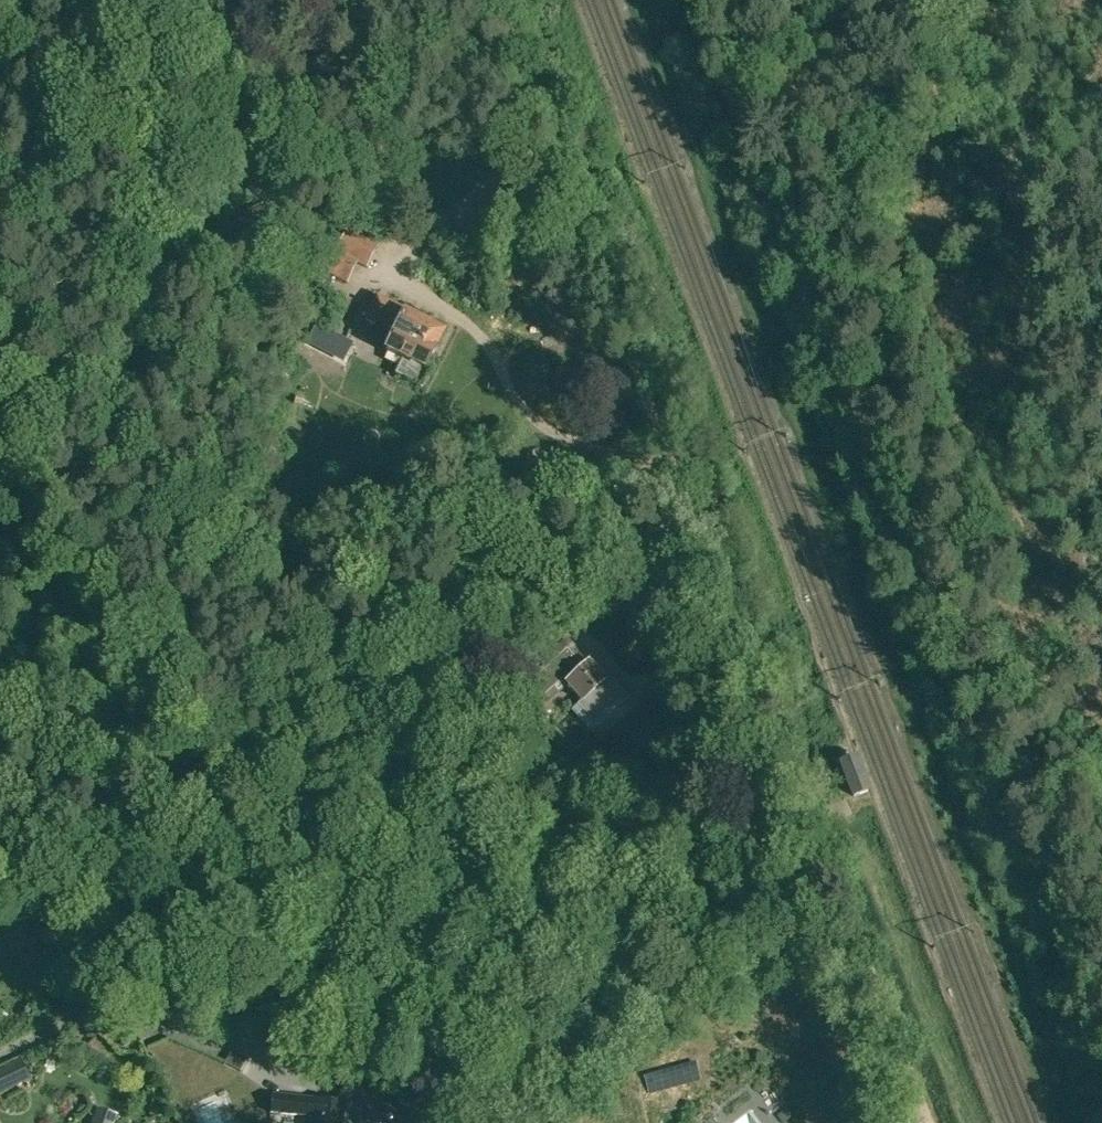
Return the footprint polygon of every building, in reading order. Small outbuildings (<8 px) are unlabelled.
[(315,268),(346,283),(355,264),(365,269),(376,245),(346,231),(337,249),(326,244),(315,268)] [(394,374),(422,388),(430,370),(426,367),(442,335),(406,316),(409,311),(376,295),(363,320),(394,336),(393,339),(387,350),(402,358),(394,374)] [(566,639),(517,684),(539,708),(566,683),(582,701),(578,705),(595,723),(600,727),(629,700),(625,695),(608,677),(605,681),(566,639)] [(852,757),(837,763),(851,799),(869,792),(870,792),(857,755),(852,757)] [(613,971),(619,983),(636,974),(630,963),(613,971)] [(116,1034),(122,1044),(134,1037),(128,1026),(116,1034)] [(246,1059),(231,1051),(225,1063),(240,1071),(246,1059)] [(19,1061),(0,1070),(0,1095),(30,1081),(19,1061)] [(412,1119),(347,1085),(345,1103),(274,1094),(272,1111),(305,1115),(304,1122),(402,1122),(412,1119)] [(92,1122),(113,1122),(116,1115),(97,1108),(92,1122)]
